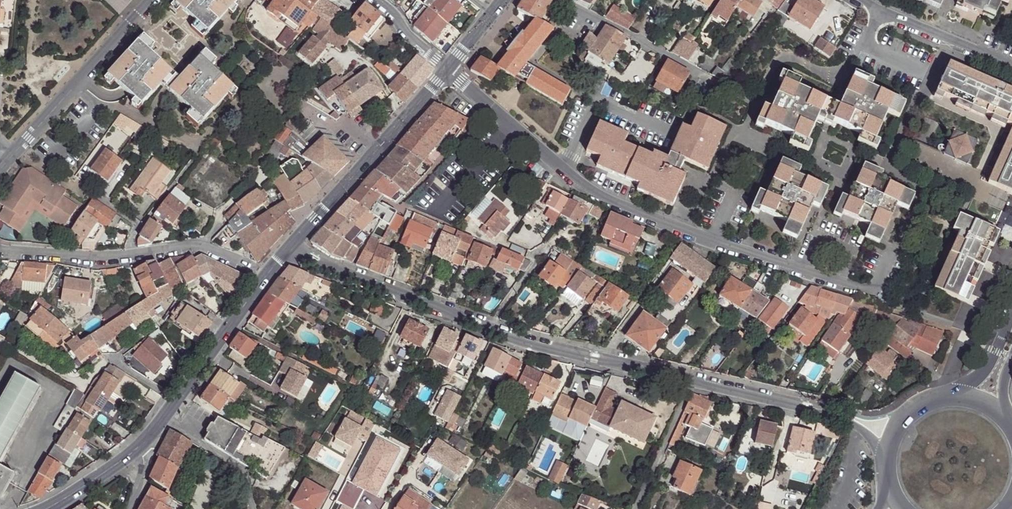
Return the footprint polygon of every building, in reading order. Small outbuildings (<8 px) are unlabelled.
[(199,35),(205,29),(208,32),(228,10),(234,4),(237,0),(176,0),(175,2),(181,7),(186,12),(189,8),(200,18),(197,22),(191,28),(199,35)] [(310,12),(293,0),(275,0),(267,12),(278,20),(281,16),(298,28),(302,23),(308,27),(309,28),(312,24),(317,17),(310,12)] [(310,12),(319,0),(318,0),(293,0),(310,12)] [(347,16),(346,15),(325,0),(319,0),(310,12),(317,17),(319,19),(323,14),(339,26),(347,16)] [(346,15),(349,12),(332,0),(325,0),(346,15)] [(423,4),(429,9),(447,24),(461,6),(466,0),(427,0),(423,4)] [(552,0),(523,0),(517,10),(535,20),(536,19),(540,21),(553,0),(552,0)] [(721,1),(711,15),(717,19),(720,16),(728,22),(731,17),(733,14),(736,8),(742,0),(722,0),(721,1)] [(772,6),(770,5),(762,0),(742,0),(736,8),(753,18),(758,10),(761,11),(766,15),(771,6),(772,6)] [(770,5),(771,4),(777,9),(784,0),(762,0),(770,5)] [(781,28),(788,18),(810,31),(824,8),(812,0),(799,0),(794,8),(784,2),(778,10),(770,20),(781,28)] [(940,5),(929,0),(917,0),(939,10),(940,5)] [(969,10),(970,5),(977,8),(980,7),(983,9),(983,10),(995,15),(1001,0),(1007,2),(1008,0),(959,0),(957,4),(969,10)] [(176,12),(181,7),(175,2),(170,7),(176,12)] [(238,7),(234,4),(228,10),(232,13),(238,7)] [(350,40),(354,43),(356,45),(363,36),(365,34),(366,35),(380,17),(364,4),(350,22),(340,34),(349,40),(350,40)] [(969,10),(981,15),(983,10),(983,9),(980,7),(977,8),(970,5),(969,10)] [(635,20),(613,6),(605,18),(628,30),(635,20)] [(447,24),(429,9),(427,10),(422,7),(413,18),(418,22),(413,28),(431,43),(447,24)] [(777,11),(771,7),(766,15),(763,19),(764,20),(750,37),(755,40),(777,11)] [(186,12),(197,22),(200,18),(189,8),(186,12)] [(749,24),(753,18),(736,8),(733,14),(749,24)] [(761,11),(758,10),(753,18),(756,19),(761,11)] [(711,15),(709,18),(724,28),(728,22),(720,16),(717,19),(711,15)] [(316,26),(321,19),(319,19),(317,17),(312,24),(316,26)] [(365,34),(363,36),(369,40),(385,20),(380,17),(366,35),(365,34)] [(329,43),(341,52),(350,40),(349,40),(340,34),(321,19),(316,26),(313,31),(318,35),(329,43)] [(517,75),(526,65),(554,29),(548,26),(540,21),(536,19),(535,20),(524,34),(522,32),(506,53),(507,54),(497,67),(496,68),(500,70),(515,79),(517,75)] [(552,19),(548,26),(554,29),(558,23),(552,19)] [(602,62),(607,66),(626,37),(606,26),(597,40),(589,32),(580,46),(584,48),(578,58),(584,63),(584,61),(588,64),(597,70),(602,62)] [(208,32),(205,29),(199,35),(203,38),(208,32)] [(690,46),(696,49),(698,46),(692,43),(695,40),(686,34),(682,40),(691,45),(690,46)] [(329,43),(318,35),(315,39),(324,48),(329,43)] [(135,100),(142,106),(162,84),(172,72),(161,62),(157,66),(146,56),(150,52),(146,49),(152,43),(144,36),(108,75),(114,81),(135,100)] [(315,39),(313,38),(298,55),(311,66),(326,49),(324,48),(315,39)] [(672,53),(688,62),(696,49),(690,46),(691,45),(682,40),(681,39),(672,53)] [(821,40),(815,49),(829,59),(836,50),(821,40)] [(152,43),(146,49),(150,52),(156,46),(152,43)] [(234,88),(211,68),(208,64),(213,58),(198,43),(182,61),(190,68),(193,72),(184,83),(180,79),(170,91),(192,111),(187,117),(198,127),(203,121),(228,94),(234,88)] [(146,56),(157,66),(161,62),(150,52),(146,56)] [(434,70),(417,56),(402,73),(400,76),(417,90),(434,70)] [(217,61),(213,58),(208,64),(211,68),(217,61)] [(470,71),(490,82),(500,70),(496,68),(497,67),(481,58),(470,71)] [(386,59),(382,64),(400,76),(402,73),(397,69),(398,68),(386,59)] [(721,71),(717,68),(712,75),(724,82),(736,63),(731,59),(721,71)] [(386,75),(393,83),(400,76),(382,64),(379,61),(375,66),(386,76),(386,75)] [(690,74),(668,62),(657,82),(667,88),(678,94),(681,89),(690,74)] [(949,64),(947,68),(1011,97),(1011,92),(949,64)] [(338,77),(328,65),(324,69),(333,80),(338,77)] [(527,80),(525,85),(562,106),(570,91),(526,65),(517,75),(527,80)] [(190,68),(180,79),(184,83),(193,72),(190,68)] [(947,68),(936,92),(943,96),(957,102),(959,96),(965,99),(963,104),(985,115),(992,118),(994,112),(1000,114),(998,120),(1006,124),(1011,111),(1011,97),(947,68)] [(345,86),(350,94),(359,106),(382,90),(368,70),(356,79),(352,73),(344,79),(341,81),(345,86)] [(180,79),(172,72),(162,84),(170,91),(180,79)] [(869,79),(855,72),(845,94),(849,96),(843,109),(839,107),(832,121),(833,122),(860,134),(858,142),(872,148),(875,140),(888,113),(895,116),(901,102),(871,88),(866,86),(869,79)] [(778,81),(783,83),(787,75),(782,73),(778,81)] [(111,85),(114,81),(108,75),(104,79),(111,85)] [(515,79),(525,85),(527,80),(517,75),(515,79)] [(801,82),(787,75),(783,83),(777,97),(781,98),(775,112),(771,110),(764,107),(758,121),(765,124),(792,136),(789,143),(803,150),(807,142),(817,120),(819,115),(825,118),(832,104),(798,88),(801,82)] [(417,90),(400,76),(393,83),(389,88),(403,102),(404,104),(417,90)] [(339,101),(339,102),(350,94),(345,86),(341,81),(339,79),(338,77),(333,80),(319,91),(326,100),(327,101),(330,99),(334,104),(339,101)] [(664,94),(667,88),(656,82),(653,88),(664,94)] [(238,91),(234,88),(228,94),(232,97),(238,91)] [(319,105),(326,100),(319,91),(317,89),(309,96),(319,105)] [(675,101),(679,103),(686,91),(681,89),(678,94),(675,101)] [(934,97),(941,101),(943,96),(936,92),(934,97)] [(346,112),(348,114),(359,106),(350,94),(339,102),(346,112)] [(845,94),(839,107),(843,109),(849,96),(845,94)] [(955,107),(983,119),(985,115),(963,104),(965,99),(959,96),(957,102),(955,107)] [(138,110),(142,106),(135,100),(132,104),(138,110)] [(905,103),(901,102),(895,116),(899,118),(905,103)] [(396,147),(423,162),(425,163),(428,160),(426,159),(434,149),(444,136),(448,131),(454,123),(457,120),(463,124),(467,119),(435,103),(418,123),(417,122),(396,147)] [(839,107),(832,104),(825,118),(819,115),(817,120),(832,127),(833,122),(832,121),(839,107)] [(359,106),(348,114),(351,119),(362,111),(359,106)] [(1004,129),(1006,124),(998,120),(1000,114),(994,112),(992,118),(990,122),(1004,129)] [(726,129),(697,115),(691,130),(687,128),(684,134),(681,133),(678,141),(676,140),(670,154),(707,171),(726,129)] [(463,130),(471,121),(467,119),(463,124),(457,120),(454,123),(456,125),(463,130)] [(135,142),(144,129),(131,121),(123,133),(135,142)] [(763,129),(765,124),(758,121),(755,126),(763,129)] [(677,164),(667,160),(666,163),(660,160),(658,163),(651,159),(652,157),(624,144),(626,138),(618,134),(617,137),(611,134),(613,130),(599,123),(586,152),(600,158),(596,166),(639,185),(669,199),(673,190),(678,193),(685,178),(677,175),(680,168),(676,166),(677,164)] [(286,124),(284,127),(274,141),(275,141),(285,147),(290,150),(292,151),(302,157),(311,149),(291,132),(292,130),(286,124)] [(270,139),(274,141),(284,127),(280,125),(270,139)] [(687,128),(682,126),(676,140),(678,141),(681,133),(684,134),(687,128)] [(943,154),(967,164),(978,140),(954,129),(943,154)] [(994,169),(1000,172),(997,178),(991,175),(988,183),(1011,194),(1011,129),(994,169)] [(291,132),(311,149),(312,147),(292,130),(291,132)] [(626,138),(627,136),(613,130),(611,134),(617,137),(618,134),(626,138)] [(325,135),(323,137),(349,163),(351,160),(325,135)] [(171,144),(158,136),(156,139),(169,147),(171,144)] [(314,165),(334,178),(349,163),(323,137),(312,147),(311,149),(302,157),(314,165)] [(220,143),(214,139),(209,145),(215,150),(220,143)] [(880,142),(875,140),(872,148),(876,150),(880,142)] [(276,160),(281,153),(285,147),(275,141),(267,154),(276,160)] [(811,144),(807,142),(803,150),(808,152),(811,144)] [(285,147),(281,153),(286,156),(290,150),(285,147)] [(388,157),(409,171),(411,172),(413,173),(417,169),(423,162),(396,147),(388,157)] [(122,162),(106,150),(91,170),(107,183),(122,162)] [(666,163),(667,160),(653,153),(652,157),(651,159),(658,163),(660,160),(666,163)] [(388,157),(374,172),(392,183),(406,194),(421,178),(416,175),(413,173),(411,172),(409,171),(388,157)] [(171,171),(153,158),(129,191),(141,199),(146,193),(153,198),(163,183),(171,171)] [(284,175),(290,184),(304,173),(301,169),(301,167),(297,160),(292,160),(280,167),(284,175)] [(801,169),(782,160),(772,182),(776,184),(770,197),(766,195),(759,192),(752,206),(760,210),(787,222),(784,229),(799,236),(813,206),(815,201),(821,204),(828,190),(798,176),(801,169)] [(879,171),(864,164),(854,185),(859,187),(852,201),(848,199),(841,196),(835,210),(843,214),(869,226),(867,233),(881,239),(897,205),(904,208),(910,193),(880,180),(876,177),(879,171)] [(314,165),(304,173),(290,184),(302,205),(308,201),(311,199),(320,191),(334,178),(314,165)] [(19,233),(27,222),(22,218),(34,201),(52,213),(49,218),(63,228),(78,206),(63,196),(66,191),(41,175),(36,176),(32,172),(31,168),(21,170),(0,203),(0,204),(5,207),(0,214),(0,220),(19,233)] [(994,169),(991,175),(997,178),(1000,172),(994,169)] [(754,175),(745,171),(741,180),(750,184),(754,175)] [(361,186),(380,195),(392,183),(374,172),(361,186)] [(285,203),(290,211),(302,205),(290,184),(284,175),(273,182),(280,194),(284,201),(285,203)] [(546,184),(539,180),(531,192),(538,197),(546,184)] [(772,182),(766,195),(770,197),(776,184),(772,182)] [(155,200),(166,185),(163,183),(153,198),(155,200)] [(406,194),(392,183),(380,195),(383,196),(397,203),(406,194)] [(178,184),(175,188),(181,193),(184,189),(178,184)] [(854,185),(848,199),(852,201),(859,187),(854,185)] [(383,196),(380,195),(361,186),(356,192),(378,203),(383,196)] [(157,212),(173,225),(185,208),(183,207),(189,199),(181,193),(175,188),(169,196),(157,212)] [(569,200),(567,200),(554,192),(554,191),(549,189),(547,191),(549,192),(542,204),(548,208),(544,215),(556,222),(561,215),(569,200)] [(246,218),(264,205),(267,203),(264,199),(260,193),(258,190),(236,205),(241,211),(246,218)] [(349,200),(382,220),(390,225),(396,214),(396,213),(378,203),(356,192),(349,200)] [(915,195),(910,193),(904,208),(908,210),(915,195)] [(571,202),(569,200),(561,215),(578,225),(587,209),(590,211),(593,205),(574,197),(571,202)] [(967,212),(995,225),(1001,211),(973,198),(967,212)] [(83,212),(76,224),(71,231),(77,235),(85,240),(82,245),(82,249),(87,250),(88,240),(94,241),(101,229),(104,231),(106,228),(108,226),(115,215),(93,199),(83,212)] [(354,226),(362,232),(371,238),(373,234),(373,235),(382,220),(349,200),(336,214),(354,226)] [(501,231),(503,232),(510,223),(504,218),(510,212),(495,200),(488,208),(478,220),(483,225),(479,230),(485,235),(487,232),(494,238),(495,238),(501,231)] [(27,222),(35,210),(49,218),(52,213),(34,201),(22,218),(27,222)] [(285,203),(280,206),(269,212),(283,235),(295,222),(287,214),(290,211),(285,203)] [(488,208),(482,203),(472,215),(478,220),(488,208)] [(241,211),(236,205),(224,217),(229,223),(241,211)] [(604,210),(594,206),(591,212),(601,217),(604,210)] [(758,215),(760,210),(752,206),(750,211),(758,215)] [(841,218),(843,214),(835,210),(833,215),(841,218)] [(229,223),(257,263),(259,260),(270,249),(251,223),(246,218),(241,211),(229,223)] [(1001,211),(995,225),(1001,227),(1007,214),(1001,211)] [(171,227),(173,225),(157,212),(154,216),(165,223),(171,227)] [(251,223),(270,249),(283,235),(269,212),(251,223)] [(435,229),(442,232),(444,226),(417,215),(414,213),(411,219),(422,224),(422,223),(435,229)] [(626,219),(610,213),(600,237),(611,241),(630,250),(635,239),(639,241),(643,230),(632,225),(625,222),(626,219)] [(359,250),(363,252),(371,238),(362,232),(354,226),(336,214),(324,228),(342,240),(359,250)] [(396,214),(390,225),(388,229),(395,233),(397,234),(404,218),(396,214)] [(956,282),(969,287),(972,281),(985,252),(988,246),(994,231),(959,215),(953,230),(959,233),(956,239),(962,242),(959,248),(954,245),(943,268),(948,270),(945,277),(949,279),(947,286),(953,289),(956,282)] [(162,228),(165,223),(154,216),(151,220),(162,228)] [(471,219),(467,216),(462,222),(466,225),(471,219)] [(150,246),(151,245),(162,228),(151,220),(139,237),(138,239),(138,241),(137,244),(137,247),(146,246),(150,246)] [(401,244),(410,248),(412,243),(424,248),(432,231),(410,221),(401,244)] [(442,232),(438,241),(432,255),(451,263),(451,262),(462,267),(465,259),(474,238),(444,226),(442,232)] [(340,259),(351,263),(359,250),(342,240),(324,228),(323,229),(317,236),(310,243),(331,256),(340,259)] [(438,241),(442,232),(435,229),(431,238),(438,241)] [(797,240),(799,236),(784,229),(782,234),(797,240)] [(386,231),(382,239),(379,244),(383,246),(390,233),(386,231)] [(999,233),(994,231),(988,246),(993,248),(999,233)] [(487,232),(485,235),(491,240),(494,238),(487,232)] [(394,235),(390,233),(383,246),(387,247),(394,235)] [(879,244),(881,239),(867,233),(864,237),(879,244)] [(378,247),(379,244),(382,239),(376,236),(373,235),(373,234),(371,238),(363,252),(356,265),(369,270),(378,247)] [(499,248),(474,238),(465,259),(485,268),(489,258),(491,253),(496,255),(499,248)] [(611,241),(608,247),(632,257),(639,241),(635,239),(630,250),(611,241)] [(956,239),(954,245),(959,248),(962,242),(956,239)] [(423,253),(424,248),(412,243),(410,248),(423,253)] [(506,243),(503,250),(515,255),(518,248),(506,243)] [(715,270),(680,244),(670,258),(696,278),(701,282),(705,284),(715,270)] [(382,248),(378,247),(369,270),(386,276),(394,253),(382,248)] [(502,249),(499,248),(496,255),(494,260),(490,267),(503,273),(507,265),(524,272),(532,262),(515,255),(503,250),(502,249)] [(985,252),(972,281),(977,283),(990,254),(985,252)] [(561,253),(553,264),(560,269),(568,257),(565,255),(561,253)] [(194,260),(192,257),(192,255),(170,259),(184,286),(186,285),(202,277),(202,276),(194,260)] [(203,257),(202,255),(194,260),(202,276),(210,272),(207,264),(203,257)] [(236,288),(245,277),(203,257),(207,264),(210,272),(210,277),(230,298),(236,288)] [(550,262),(547,266),(539,277),(555,288),(557,285),(563,289),(581,266),(568,257),(560,269),(553,264),(550,262)] [(157,294),(147,299),(141,304),(147,313),(161,303),(178,292),(184,287),(184,286),(170,259),(164,262),(158,265),(161,269),(168,285),(156,291),(157,294)] [(156,262),(146,264),(152,276),(149,277),(156,291),(168,285),(161,269),(158,265),(156,262)] [(11,287),(22,289),(22,281),(46,284),(55,266),(21,263),(8,287),(9,287),(11,287)] [(134,270),(147,299),(157,294),(156,291),(149,277),(152,276),(146,264),(141,266),(134,270)] [(410,268),(398,264),(392,279),(403,283),(410,268)] [(538,276),(539,277),(547,266),(546,265),(538,276)] [(301,289),(305,282),(309,274),(289,266),(279,278),(301,289)] [(559,293),(561,295),(579,272),(583,267),(581,266),(563,289),(559,293)] [(583,267),(579,272),(591,281),(595,275),(583,267)] [(934,289),(967,304),(974,290),(969,287),(956,282),(953,289),(947,286),(949,279),(945,277),(948,270),(943,268),(934,289)] [(691,285),(672,271),(659,289),(669,296),(678,303),(685,293),(691,286),(691,285)] [(591,281),(579,272),(561,295),(578,307),(583,300),(595,284),(591,281)] [(305,282),(310,285),(315,276),(309,274),(305,282)] [(599,284),(604,288),(608,283),(597,276),(594,280),(599,284)] [(279,278),(267,295),(285,303),(288,305),(295,297),(301,289),(279,278)] [(691,285),(691,286),(685,293),(691,298),(701,282),(696,278),(695,280),(691,285)] [(88,305),(91,283),(89,283),(82,282),(64,279),(61,301),(88,305)] [(751,291),(730,279),(719,297),(740,310),(751,291)] [(323,280),(322,285),(331,288),(333,283),(323,280)] [(22,290),(41,292),(46,284),(22,281),(22,289),(22,290)] [(740,310),(756,319),(768,302),(758,296),(763,287),(757,282),(751,291),(740,310)] [(450,297),(458,300),(463,286),(455,283),(450,297)] [(591,307),(602,314),(604,311),(608,307),(613,310),(617,313),(629,297),(608,283),(604,288),(593,306),(591,307)] [(591,305),(593,306),(604,288),(599,284),(586,300),(586,301),(585,302),(590,306),(591,305)] [(12,295),(15,290),(11,287),(9,287),(6,292),(12,295)] [(852,300),(837,295),(810,287),(799,302),(805,305),(805,307),(804,310),(801,309),(793,320),(785,330),(783,334),(798,345),(799,342),(806,347),(826,322),(827,319),(829,320),(831,314),(835,316),(836,312),(837,313),(845,315),(848,309),(852,300)] [(264,333),(268,328),(271,330),(279,320),(275,317),(285,303),(267,295),(253,316),(248,322),(264,333)] [(674,309),(678,303),(669,296),(665,302),(674,309)] [(50,306),(38,297),(36,302),(42,308),(45,310),(50,306)] [(288,305),(297,309),(298,309),(302,301),(295,297),(288,305)] [(775,298),(758,320),(759,321),(755,327),(767,336),(771,330),(772,331),(789,308),(775,298)] [(374,299),(370,311),(380,315),(385,302),(374,299)] [(630,310),(636,302),(633,300),(628,308),(630,310)] [(870,317),(874,307),(852,300),(848,309),(862,318),(868,322),(870,317)] [(30,312),(35,316),(42,308),(36,302),(30,312)] [(180,326),(201,340),(212,323),(182,302),(170,319),(176,323),(180,326)] [(120,303),(102,315),(104,318),(122,306),(120,303)] [(90,337),(99,350),(132,324),(136,329),(149,320),(151,319),(147,313),(141,304),(126,313),(108,325),(90,337)] [(104,318),(108,325),(126,313),(122,306),(104,318)] [(877,308),(874,307),(870,317),(896,326),(901,319),(902,318),(877,309),(877,308)] [(45,310),(42,308),(35,316),(30,321),(26,326),(34,333),(39,328),(58,344),(62,339),(67,333),(69,331),(45,310)] [(294,314),(314,325),(318,319),(298,309),(297,309),(294,314)] [(848,309),(845,315),(842,319),(838,316),(816,348),(833,360),(862,318),(848,309)] [(322,310),(318,319),(325,323),(329,314),(322,310)] [(654,321),(643,313),(625,337),(648,354),(666,329),(654,321)] [(658,316),(654,321),(666,329),(670,324),(658,316)] [(783,328),(785,330),(793,320),(790,319),(783,328)] [(908,324),(901,319),(896,326),(886,339),(883,342),(888,346),(906,360),(912,352),(916,349),(932,356),(944,332),(909,321),(908,324)] [(419,348),(428,331),(423,328),(415,325),(409,322),(401,338),(419,348)] [(39,328),(34,333),(53,350),(58,344),(39,328)] [(444,329),(429,358),(448,367),(456,353),(452,350),(459,336),(444,329)] [(69,339),(71,342),(77,338),(69,331),(67,333),(71,337),(69,339)] [(67,333),(62,339),(67,345),(71,342),(69,339),(71,337),(67,333)] [(240,334),(230,348),(233,350),(246,360),(256,345),(240,334)] [(883,343),(883,342),(886,339),(878,334),(874,337),(880,341),(883,343)] [(133,356),(150,371),(159,362),(160,364),(167,356),(151,341),(153,339),(149,336),(144,340),(141,343),(143,345),(133,356)] [(466,336),(457,354),(473,362),(482,344),(466,336)] [(863,350),(871,355),(880,341),(874,337),(872,336),(863,350)] [(99,350),(90,337),(81,343),(77,338),(71,342),(67,345),(81,364),(99,350)] [(883,342),(883,343),(866,364),(881,377),(897,357),(889,351),(886,353),(884,351),(888,346),(883,342)] [(228,357),(242,366),(246,360),(233,350),(228,357)] [(493,351),(484,368),(485,368),(481,374),(497,383),(500,376),(501,376),(503,371),(506,372),(502,382),(505,383),(514,387),(518,379),(520,374),(518,373),(521,365),(518,364),(512,360),(493,351)] [(284,362),(287,357),(278,353),(275,357),(284,362)] [(335,375),(338,370),(306,354),(303,359),(335,375)] [(284,362),(279,372),(288,376),(281,390),(296,398),(307,379),(301,376),(306,367),(304,366),(287,357),(284,362)] [(544,376),(536,393),(552,401),(560,384),(548,378),(551,372),(553,373),(558,362),(550,360),(542,375),(544,376)] [(160,364),(159,362),(150,371),(154,375),(162,366),(160,364)] [(528,364),(526,367),(540,374),(542,370),(528,364)] [(103,372),(94,380),(90,387),(94,390),(95,389),(110,398),(113,393),(115,390),(125,374),(114,367),(109,365),(109,366),(107,369),(106,369),(103,372)] [(526,367),(517,387),(533,394),(542,375),(540,374),(526,367)] [(215,368),(205,382),(211,385),(229,398),(239,384),(221,371),(220,372),(215,368)] [(447,370),(443,380),(449,383),(454,373),(453,373),(454,370),(448,368),(447,370)] [(752,374),(746,370),(740,378),(748,380),(752,374)] [(41,388),(15,374),(0,401),(0,462),(41,388)] [(376,385),(383,389),(388,378),(381,375),(380,377),(376,385)] [(349,383),(355,386),(358,378),(353,376),(349,383)] [(592,378),(590,386),(601,389),(603,381),(592,378)] [(239,384),(229,398),(228,400),(233,404),(246,386),(240,382),(239,384)] [(228,400),(229,398),(211,385),(201,400),(219,413),(228,400)] [(599,401),(612,407),(618,394),(606,388),(603,393),(599,401)] [(77,408),(94,419),(99,411),(100,412),(109,399),(110,398),(95,389),(94,390),(86,403),(82,400),(77,408)] [(872,394),(866,389),(857,401),(864,406),(872,394)] [(85,396),(74,390),(66,405),(75,410),(77,408),(82,400),(85,396)] [(120,398),(113,393),(110,398),(109,399),(117,404),(120,398)] [(561,395),(551,416),(567,423),(569,420),(587,428),(591,419),(595,411),(596,408),(578,400),(577,402),(561,395)] [(692,395),(684,411),(690,414),(685,425),(690,428),(685,438),(705,447),(713,431),(700,425),(702,420),(704,420),(712,404),(702,399),(692,395)] [(714,399),(703,396),(702,399),(712,404),(714,399)] [(613,421),(610,428),(643,443),(655,419),(622,403),(618,410),(612,407),(599,401),(596,408),(595,411),(613,421)] [(64,428),(75,410),(66,405),(54,428),(62,432),(64,428)] [(747,406),(742,417),(750,420),(756,408),(747,406)] [(77,408),(75,410),(64,428),(66,429),(82,438),(94,419),(77,408)] [(591,419),(610,428),(613,421),(595,411),(591,419)] [(454,414),(446,428),(451,431),(459,416),(454,414)] [(266,480),(285,449),(263,437),(261,441),(249,434),(218,418),(204,441),(232,458),(266,480)] [(345,420),(335,439),(352,447),(360,432),(369,436),(374,427),(375,424),(366,419),(361,428),(345,420)] [(760,422),(755,444),(772,448),(777,426),(760,422)] [(255,424),(249,434),(261,441),(263,437),(267,429),(255,424)] [(369,436),(366,441),(372,444),(381,427),(376,424),(375,424),(374,427),(369,436)] [(793,428),(787,452),(795,454),(796,451),(810,455),(815,434),(793,428)] [(56,446),(55,445),(49,455),(52,458),(64,466),(70,455),(71,455),(77,446),(82,438),(66,429),(56,446)] [(171,430),(157,457),(159,458),(178,470),(193,443),(171,430)] [(675,431),(669,444),(678,448),(683,435),(675,431)] [(82,449),(86,442),(82,438),(77,446),(82,449)] [(424,458),(459,476),(469,457),(434,439),(424,458)] [(492,442),(488,450),(499,456),(504,448),(492,442)] [(38,474),(53,483),(62,466),(51,460),(47,458),(38,474)] [(159,458),(149,478),(168,490),(169,491),(173,493),(181,472),(178,470),(159,458)] [(367,459),(357,478),(376,488),(386,469),(367,459)] [(525,459),(521,467),(522,467),(526,469),(528,465),(530,461),(525,459)] [(680,462),(675,473),(680,475),(678,480),(674,488),(690,496),(701,472),(680,462)] [(557,463),(550,480),(558,484),(566,467),(557,463)] [(0,467),(0,498),(1,499),(15,475),(0,467)] [(521,482),(528,471),(522,468),(514,479),(521,482)] [(28,492),(40,499),(53,483),(38,474),(28,492)] [(291,505),(299,508),(319,508),(328,493),(305,480),(291,505)] [(394,494),(399,497),(405,488),(400,485),(394,494)] [(140,508),(169,508),(168,508),(164,506),(169,498),(165,495),(152,488),(140,508)] [(168,490),(165,495),(169,498),(164,506),(168,508),(175,495),(173,493),(169,491),(168,490)] [(432,506),(409,490),(397,508),(429,508),(432,506)] [(577,504),(589,508),(597,508),(600,501),(582,495),(577,504)]
